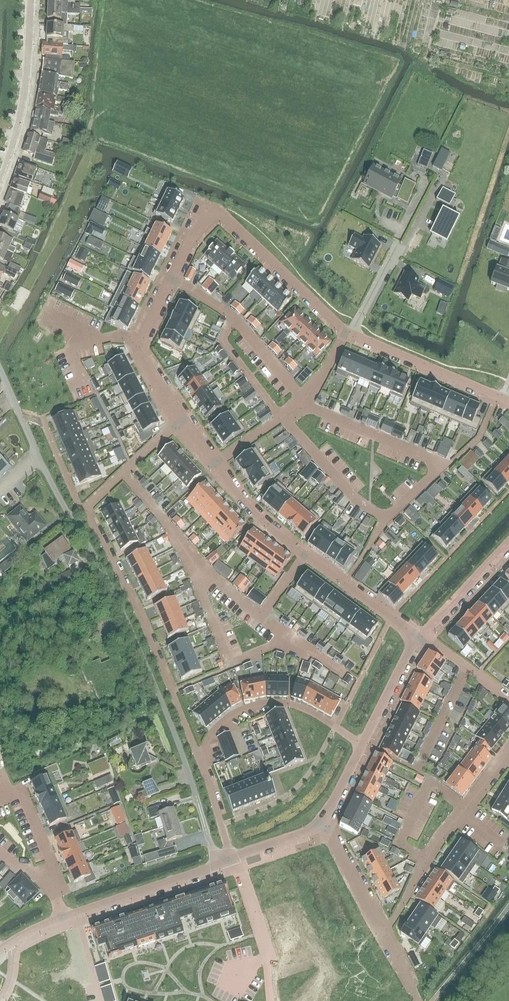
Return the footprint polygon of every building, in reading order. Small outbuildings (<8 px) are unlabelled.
[(48,7),(80,9),(80,4),(67,4),(68,0),(48,0),(48,7)] [(47,25),(65,26),(65,23),(65,20),(67,20),(67,14),(79,15),(80,9),(48,7),(47,19),(48,19),(48,20),(47,22),(47,24),(47,25)] [(47,38),(46,44),(68,45),(68,39),(62,38),(63,32),(73,33),(74,26),(65,26),(47,25),(46,38),(47,38)] [(43,43),(41,55),(48,56),(47,60),(61,61),(62,57),(62,56),(62,51),(72,52),(73,46),(68,46),(68,45),(46,44),(43,43)] [(42,74),(42,75),(58,77),(72,79),(74,63),(69,62),(61,61),(47,60),(43,59),(43,61),(42,71),(42,73),(42,74)] [(42,75),(38,94),(55,97),(57,97),(58,90),(67,91),(68,84),(57,82),(58,77),(42,75)] [(38,94),(36,107),(53,111),(59,112),(59,113),(62,113),(67,114),(68,107),(65,106),(64,108),(58,107),(58,108),(54,107),(55,102),(65,104),(66,99),(57,97),(55,97),(38,94)] [(36,107),(34,118),(48,122),(50,116),(58,117),(59,112),(53,111),(36,107)] [(34,118),(31,131),(51,136),(55,123),(48,122),(34,118)] [(45,152),(48,141),(28,134),(23,152),(35,155),(33,160),(52,166),(56,156),(45,152)] [(63,138),(61,145),(71,148),(73,141),(63,138)] [(441,149),(433,167),(441,171),(450,153),(441,149)] [(423,150),(417,165),(426,169),(432,154),(423,150)] [(118,161),(113,170),(120,174),(128,178),(132,168),(125,164),(118,161)] [(20,162),(15,174),(34,181),(37,174),(39,168),(20,162)] [(398,185),(401,181),(373,166),(367,178),(368,178),(370,179),(366,185),(375,189),(376,187),(382,190),(382,191),(382,192),(382,193),(383,194),(384,194),(391,198),(392,197),(393,195),(397,197),(396,199),(407,204),(415,184),(404,179),(401,187),(398,185)] [(39,168),(37,174),(48,179),(50,173),(39,168)] [(14,176),(10,188),(31,195),(33,189),(29,188),(30,182),(25,181),(26,180),(14,176)] [(111,179),(108,185),(119,190),(122,184),(111,179)] [(45,186),(43,192),(53,195),(56,189),(45,186)] [(8,204),(4,213),(13,217),(18,219),(20,212),(18,211),(20,208),(24,195),(9,190),(5,200),(5,202),(8,204)] [(160,202),(178,211),(184,199),(166,190),(160,201),(160,202)] [(442,210),(431,231),(433,232),(434,232),(448,240),(459,219),(450,214),(453,209),(457,201),(453,199),(440,192),(436,200),(447,206),(444,211),(442,210)] [(49,205),(52,197),(40,193),(37,199),(49,205)] [(178,211),(160,202),(160,201),(159,201),(153,214),(172,223),(178,211)] [(106,206),(99,203),(96,209),(103,213),(106,206)] [(93,209),(88,220),(92,222),(97,211),(93,209)] [(0,221),(0,226),(2,227),(0,231),(0,232),(1,232),(14,238),(16,239),(18,233),(12,231),(18,219),(13,217),(4,213),(0,221)] [(25,214),(23,220),(35,224),(37,219),(25,214)] [(98,226),(90,223),(87,230),(90,232),(92,228),(96,230),(98,226)] [(166,244),(172,232),(156,224),(152,231),(147,228),(144,234),(150,237),(150,236),(166,244)] [(495,227),(492,233),(498,236),(501,229),(495,227)] [(13,254),(15,249),(9,247),(14,238),(1,232),(0,235),(0,248),(13,254)] [(351,259),(351,260),(368,269),(369,268),(368,268),(380,245),(381,245),(363,236),(364,236),(362,239),(354,234),(355,234),(354,234),(348,246),(349,246),(357,250),(352,259),(351,259)] [(97,240),(89,236),(86,243),(93,246),(97,240)] [(160,256),(166,244),(150,236),(150,237),(144,248),(160,256)] [(204,256),(210,262),(207,265),(210,269),(214,265),(227,249),(217,241),(204,256)] [(490,241),(487,248),(494,251),(497,244),(490,241)] [(25,242),(22,248),(30,251),(32,245),(28,244),(25,242)] [(500,253),(507,256),(508,253),(508,248),(503,246),(500,253)] [(144,248),(142,247),(136,259),(138,260),(138,259),(154,267),(160,256),(144,248)] [(3,261),(3,260),(9,263),(11,259),(13,254),(0,248),(0,259),(3,261)] [(80,248),(75,257),(81,260),(86,251),(80,248)] [(227,249),(214,265),(222,272),(235,257),(235,256),(228,250),(227,249)] [(133,257),(127,269),(149,279),(154,267),(138,259),(138,260),(136,259),(133,257)] [(235,257),(222,272),(232,281),(246,265),(235,257)] [(79,264),(70,260),(67,266),(76,271),(79,264)] [(497,286),(504,289),(508,290),(508,263),(502,260),(498,269),(496,268),(490,283),(497,286)] [(8,268),(9,269),(18,273),(18,274),(21,268),(10,263),(8,268)] [(6,275),(14,279),(17,273),(9,269),(8,268),(0,264),(0,276),(2,273),(6,275)] [(184,279),(190,281),(195,270),(190,268),(184,279)] [(253,290),(267,275),(258,268),(245,283),(253,290)] [(127,271),(121,283),(144,295),(150,283),(129,273),(127,271)] [(67,272),(63,280),(70,283),(74,276),(67,272)] [(418,280),(404,272),(393,293),(408,301),(411,294),(419,299),(425,287),(417,283),(418,280)] [(261,298),(275,283),(267,275),(253,290),(261,298)] [(214,282),(209,278),(201,287),(206,291),(214,282)] [(214,282),(206,291),(211,295),(218,286),(214,282)] [(55,291),(64,295),(67,288),(59,283),(55,291)] [(121,283),(115,295),(139,307),(144,295),(121,283)] [(269,305),(283,290),(275,283),(261,298),(269,305)] [(436,285),(433,290),(448,298),(451,293),(436,285)] [(283,290),(269,305),(278,313),(292,298),(283,290)] [(115,295),(109,307),(111,308),(115,309),(114,310),(117,311),(133,319),(139,307),(115,295)] [(192,305),(184,301),(183,303),(179,302),(175,311),(174,311),(174,312),(196,322),(201,312),(191,307),(192,305)] [(235,310),(239,306),(235,302),(231,306),(235,310)] [(239,306),(235,310),(240,314),(244,310),(239,306)] [(111,308),(105,322),(110,325),(111,323),(127,330),(133,319),(117,311),(114,310),(115,309),(111,308)] [(304,318),(294,308),(281,323),(287,329),(283,332),(287,336),(290,332),(304,318)] [(188,330),(188,331),(191,333),(196,322),(174,312),(170,321),(188,330)] [(255,320),(251,317),(247,321),(251,325),(255,320)] [(304,318),(290,332),(298,340),(312,325),(304,318)] [(255,320),(251,325),(256,329),(260,325),(255,320)] [(165,331),(183,340),(188,331),(188,330),(170,321),(169,322),(170,322),(165,331)] [(312,325),(298,340),(306,347),(320,333),(312,325)] [(183,340),(165,331),(160,341),(163,343),(162,345),(171,349),(171,347),(182,352),(187,341),(183,340)] [(320,333),(306,347),(316,357),(330,342),(320,333)] [(272,351),(276,347),(272,343),(268,347),(272,351)] [(276,347),(272,351),(277,355),(281,351),(276,347)] [(344,353),(335,374),(347,379),(348,377),(347,376),(355,358),(344,353)] [(123,356),(119,358),(117,355),(110,358),(112,362),(107,365),(112,375),(129,366),(124,357),(123,356)] [(288,366),(292,362),(288,358),(284,362),(288,366)] [(366,362),(355,358),(347,376),(348,377),(358,381),(359,379),(366,362)] [(88,360),(83,363),(87,370),(94,366),(91,360),(88,360)] [(292,362),(288,366),(293,370),(297,366),(292,362)] [(376,367),(366,362),(359,379),(369,383),(377,367),(376,367)] [(117,384),(134,376),(134,375),(133,376),(129,366),(112,375),(117,384)] [(201,377),(201,376),(195,367),(195,366),(188,371),(187,370),(180,374),(181,376),(177,378),(178,379),(178,378),(185,388),(201,377)] [(380,388),(388,370),(377,366),(376,367),(377,367),(369,383),(368,385),(379,390),(380,388)] [(398,376),(398,375),(388,370),(380,388),(390,392),(391,392),(398,376)] [(208,386),(204,381),(210,377),(207,373),(201,376),(201,377),(185,388),(192,398),(208,386)] [(302,373),(295,380),(301,386),(308,378),(302,373)] [(123,394),(139,386),(134,376),(117,384),(118,385),(122,394),(123,394)] [(401,399),(409,381),(398,376),(391,392),(390,392),(389,394),(401,399)] [(243,377),(234,383),(239,389),(247,383),(243,377)] [(410,403),(420,407),(430,385),(429,385),(419,381),(410,403)] [(429,385),(430,385),(420,407),(430,411),(440,389),(429,385)] [(124,406),(128,404),(144,395),(139,386),(123,394),(122,394),(119,395),(124,406)] [(220,393),(217,388),(212,392),(208,386),(192,398),(198,408),(220,393)] [(450,394),(440,389),(430,411),(440,416),(450,394)] [(256,396),(252,391),(242,398),(246,403),(256,396)] [(198,408),(205,418),(222,406),(218,401),(223,397),(220,393),(198,408)] [(450,394),(440,416),(450,420),(460,398),(450,393),(450,394)] [(133,413),(149,405),(144,396),(144,395),(128,404),(133,413)] [(460,398),(450,420),(460,424),(470,402),(469,402),(470,402),(460,398)] [(480,406),(470,402),(460,424),(476,431),(481,419),(475,417),(480,406)] [(133,413),(133,414),(137,423),(138,423),(154,415),(149,405),(133,413)] [(78,422),(78,423),(80,422),(75,410),(53,420),(58,431),(78,422)] [(272,416),(268,411),(258,418),(262,423),(272,416)] [(217,435),(234,423),(228,414),(210,426),(217,435)] [(154,415),(138,423),(137,423),(134,424),(139,435),(159,425),(159,424),(154,415)] [(368,425),(371,426),(374,417),(369,415),(368,418),(365,424),(368,425)] [(502,417),(498,422),(502,426),(507,422),(502,417)] [(238,420),(234,423),(217,435),(223,445),(245,430),(238,420)] [(385,420),(380,430),(390,435),(395,424),(385,420)] [(82,433),(82,432),(78,423),(78,422),(58,431),(62,441),(82,433)] [(395,424),(390,435),(396,437),(400,427),(395,424)] [(498,439),(502,436),(496,430),(492,434),(498,439)] [(67,452),(91,442),(86,431),(82,432),(82,433),(62,441),(67,452)] [(286,432),(281,435),(284,440),(289,437),(286,432)] [(493,445),(487,440),(483,444),(489,449),(493,445)] [(93,453),(96,452),(91,442),(67,452),(71,462),(93,453)] [(180,450),(172,443),(157,456),(165,464),(180,450)] [(440,449),(438,454),(446,458),(449,450),(441,446),(440,449)] [(121,448),(113,451),(115,456),(123,453),(121,448)] [(241,471),(262,457),(255,448),(235,462),(241,471)] [(165,464),(172,472),(187,458),(180,450),(165,464)] [(303,450),(297,455),(299,458),(305,453),(303,450)] [(480,459),(483,455),(478,450),(474,453),(480,459)] [(96,464),(96,465),(98,464),(93,453),(71,462),(76,473),(96,464)] [(123,453),(115,456),(118,462),(126,458),(123,453)] [(302,460),(308,465),(312,460),(307,455),(302,460)] [(11,467),(0,456),(0,478),(11,467)] [(466,456),(463,458),(472,466),(475,462),(468,456),(466,456)] [(247,480),(268,466),(262,457),(241,471),(247,480)] [(172,472),(179,480),(194,466),(187,458),(172,472)] [(302,472),(306,474),(314,465),(310,463),(302,472)] [(494,472),(494,473),(506,484),(508,481),(508,469),(503,463),(494,472)] [(96,465),(96,464),(76,473),(80,484),(100,475),(96,465)] [(179,480),(186,488),(201,474),(194,466),(179,480)] [(274,475),(268,466),(247,480),(248,480),(254,489),(274,475)] [(461,466),(457,471),(463,476),(467,472),(461,466)] [(494,472),(491,469),(481,479),(497,494),(506,484),(494,473),(494,472)] [(317,471),(311,478),(318,485),(325,477),(317,471)] [(198,505),(213,491),(205,482),(190,497),(198,505)] [(270,508),(286,489),(278,482),(261,501),(270,508)] [(443,491),(447,487),(441,482),(437,485),(443,491)] [(434,484),(431,488),(437,495),(441,491),(434,484)] [(123,485),(118,490),(121,494),(127,489),(123,485)] [(466,495),(482,510),(491,500),(476,485),(466,495)] [(270,508),(278,516),(291,500),(292,501),(294,498),(286,490),(287,490),(286,489),(270,508)] [(206,514),(221,500),(213,491),(198,505),(206,514)] [(425,492),(419,498),(424,502),(427,505),(429,503),(432,500),(425,492)] [(457,505),(473,519),(482,510),(466,495),(457,505)] [(214,522),(229,508),(221,500),(206,514),(214,522)] [(291,500),(278,516),(278,515),(286,522),(286,523),(300,507),(292,501),(291,500)] [(124,513),(119,503),(101,512),(106,522),(124,513)] [(5,517),(26,543),(47,527),(35,512),(31,515),(28,515),(20,505),(5,517)] [(448,514),(464,529),(473,519),(457,505),(448,514)] [(300,507),(286,523),(295,530),(308,514),(307,514),(300,507)] [(411,520),(417,514),(410,507),(404,513),(411,520)] [(214,522),(222,531),(237,516),(229,508),(214,522)] [(310,510),(307,514),(308,514),(295,530),(303,537),(319,518),(310,510)] [(106,522),(111,531),(129,522),(124,513),(106,522)] [(441,525),(455,539),(464,529),(448,514),(439,524),(441,526),(441,525)] [(177,516),(172,520),(176,525),(181,521),(177,516)] [(245,525),(237,516),(222,531),(218,534),(226,543),(230,539),(230,540),(245,525)] [(400,516),(395,522),(398,526),(404,520),(400,516)] [(366,527),(370,521),(366,517),(361,524),(366,527)] [(185,525),(181,521),(176,525),(180,529),(185,525)] [(111,531),(115,541),(133,532),(129,522),(111,531)] [(455,539),(441,525),(441,526),(432,535),(445,548),(455,539)] [(307,544),(316,550),(328,534),(319,527),(307,544)] [(240,546),(241,546),(250,553),(263,536),(253,528),(240,546)] [(385,535),(395,544),(399,540),(389,530),(385,535)] [(115,541),(120,550),(138,541),(133,532),(115,541)] [(328,534),(316,550),(325,557),(337,540),(328,534)] [(272,543),(263,536),(250,553),(259,560),(272,543)] [(334,563),(349,543),(348,542),(350,540),(346,537),(341,543),(337,540),(325,557),(334,563)] [(78,563),(74,554),(72,555),(69,550),(70,550),(62,540),(45,553),(41,556),(46,569),(54,564),(53,563),(59,558),(61,560),(65,558),(69,567),(78,563)] [(413,552),(428,567),(437,557),(422,542),(413,552)] [(281,550),(272,543),(259,560),(269,567),(281,550)] [(358,549),(349,543),(334,563),(335,563),(343,569),(358,549)] [(132,570),(151,560),(146,550),(146,549),(143,551),(137,554),(126,559),(126,560),(132,570)] [(278,574),(291,557),(282,550),(281,550),(269,567),(278,574)] [(0,567),(0,571),(3,575),(23,559),(18,552),(0,567)] [(213,552),(206,559),(211,565),(219,558),(213,552)] [(403,562),(419,576),(428,567),(413,552),(403,562)] [(369,558),(365,562),(371,567),(375,563),(369,558)] [(156,570),(151,560),(132,570),(137,580),(156,570)] [(213,568),(219,572),(223,567),(217,562),(213,568)] [(365,562),(354,578),(360,582),(371,567),(365,562)] [(396,573),(410,586),(419,576),(403,562),(394,572),(396,573)] [(75,582),(70,570),(56,577),(62,588),(75,582)] [(156,570),(137,580),(142,590),(161,580),(156,570)] [(307,572),(294,590),(303,597),(316,579),(307,573),(307,572)] [(387,583),(401,596),(401,595),(410,586),(396,573),(387,583)] [(241,575),(233,584),(237,588),(245,579),(241,575)] [(245,579),(237,588),(242,593),(250,583),(245,579)] [(316,579),(303,597),(312,604),(314,600),(325,585),(324,585),(316,579)] [(142,590),(147,600),(146,600),(147,601),(167,590),(166,590),(161,580),(142,590)] [(493,588),(508,603),(508,588),(500,580),(493,588)] [(401,595),(401,596),(387,583),(378,592),(393,607),(403,597),(401,595)] [(325,585),(314,600),(322,606),(323,607),(334,592),(333,592),(325,586),(325,585)] [(508,605),(508,603),(493,588),(492,588),(485,596),(500,610),(499,610),(502,613),(508,605)] [(250,592),(247,597),(256,603),(259,599),(250,592)] [(322,606),(320,610),(329,616),(342,598),(334,592),(323,607),(322,606)] [(477,604),(478,604),(492,617),(499,610),(500,610),(485,596),(477,604)] [(159,617),(179,609),(174,598),(175,598),(154,606),(154,607),(155,607),(159,617)] [(342,598),(329,616),(338,623),(341,620),(340,620),(351,605),(342,598)] [(485,625),(492,617),(478,604),(471,611),(470,611),(485,625)] [(351,605),(340,620),(341,620),(349,626),(360,611),(351,605)] [(163,628),(183,619),(179,609),(159,617),(163,628)] [(349,626),(346,629),(356,636),(369,618),(360,612),(360,611),(349,626)] [(488,628),(485,625),(470,611),(463,619),(477,633),(477,634),(480,636),(488,628)] [(369,618),(356,636),(364,642),(362,645),(367,649),(372,641),(368,638),(370,635),(370,636),(375,629),(378,624),(377,624),(369,618)] [(183,619),(163,628),(168,638),(167,638),(167,639),(188,630),(188,629),(187,630),(183,619)] [(477,633),(463,619),(462,620),(455,627),(470,641),(477,634),(477,633)] [(455,627),(448,636),(462,649),(466,645),(472,650),(476,646),(470,641),(455,627)] [(504,643),(508,638),(504,634),(499,639),(504,643)] [(172,658),(192,650),(188,640),(188,639),(167,648),(168,648),(172,658)] [(177,669),(197,661),(192,650),(172,658),(177,669)] [(439,671),(445,663),(428,652),(423,660),(439,671)] [(417,669),(434,680),(439,671),(423,660),(417,669)] [(197,661),(177,669),(181,679),(180,679),(181,680),(202,671),(201,671),(197,661)] [(301,668),(309,670),(310,664),(303,662),(301,668)] [(349,663),(346,668),(351,671),(354,667),(349,663)] [(330,673),(327,678),(336,684),(339,679),(330,673)] [(427,692),(432,683),(414,674),(410,683),(427,692)] [(347,685),(352,678),(347,675),(343,681),(347,685)] [(265,696),(264,676),(251,679),(255,698),(265,696)] [(276,696),(277,676),(264,676),(265,696),(276,696)] [(277,676),(276,696),(288,697),(288,677),(277,676)] [(212,678),(201,683),(204,688),(215,684),(212,678)] [(310,682),(297,678),(291,697),(302,701),(310,682)] [(244,701),(255,698),(251,679),(240,681),(244,701)] [(310,682),(302,701),(311,706),(321,688),(310,682)] [(423,701),(427,692),(410,683),(405,692),(423,701)] [(448,691),(451,686),(445,683),(440,684),(439,687),(444,689),(448,691)] [(220,690),(231,707),(241,701),(235,691),(231,684),(220,690)] [(326,691),(321,688),(311,706),(321,711),(331,694),(326,691)] [(231,707),(220,690),(209,698),(222,714),(231,707)] [(405,692),(401,701),(418,710),(423,701),(405,692)] [(331,694),(321,711),(331,717),(341,699),(331,694)] [(201,705),(214,721),(222,714),(209,698),(201,705)] [(415,722),(419,713),(401,704),(397,713),(415,722)] [(205,728),(214,721),(201,705),(192,713),(205,728)] [(502,705),(495,714),(508,726),(508,711),(502,705)] [(283,708),(265,716),(269,726),(287,719),(283,708)] [(397,713),(393,722),(410,731),(415,722),(397,713)] [(508,727),(508,726),(495,714),(488,721),(504,734),(508,727)] [(287,719),(269,726),(273,736),(292,729),(287,719)] [(497,741),(504,734),(488,721),(482,729),(497,741)] [(393,722),(388,731),(406,739),(410,731),(393,722)] [(292,729),(273,736),(277,747),(296,740),(292,729)] [(476,736),(491,749),(497,741),(482,729),(476,736)] [(388,731),(384,739),(402,748),(406,739),(388,731)] [(219,743),(230,739),(228,733),(217,737),(219,743)] [(222,749),(232,745),(230,739),(219,743),(222,749)] [(384,739),(379,748),(397,757),(402,748),(384,739)] [(296,740),(277,747),(281,757),(300,750),(296,740)] [(136,769),(158,760),(148,754),(145,745),(129,751),(136,769)] [(224,755),(235,750),(232,745),(222,749),(224,755)] [(485,766),(491,757),(475,746),(469,754),(485,766)] [(235,750),(224,755),(226,761),(237,756),(235,750)] [(300,750),(281,757),(285,767),(285,768),(304,760),(300,750)] [(387,772),(392,762),(375,753),(369,763),(387,772)] [(479,773),(485,766),(469,754),(464,761),(479,773)] [(105,758),(95,762),(97,768),(107,764),(105,758)] [(474,781),(479,773),(464,761),(458,769),(474,781)] [(369,763),(364,773),(382,782),(393,788),(395,783),(385,778),(387,772),(369,763)] [(110,769),(107,764),(97,768),(100,774),(110,769)] [(36,780),(31,782),(36,793),(36,794),(52,786),(53,787),(57,785),(63,783),(56,766),(34,775),(36,780)] [(468,789),(474,781),(458,769),(452,777),(468,789)] [(256,777),(265,800),(265,799),(275,795),(276,797),(267,774),(267,772),(266,772),(267,774),(257,778),(256,777)] [(382,782),(364,773),(360,783),(377,792),(386,796),(388,792),(380,788),(382,782)] [(111,775),(103,778),(105,785),(114,781),(111,775)] [(265,800),(256,777),(256,778),(246,782),(245,781),(254,805),(254,803),(264,799),(265,801),(265,800)] [(446,785),(462,797),(468,789),(452,777),(446,785)] [(142,783),(148,797),(160,792),(152,780),(142,783)] [(234,786),(243,809),(244,809),(243,808),(253,804),(254,805),(245,781),(245,783),(235,787),(234,785),(234,786)] [(377,792),(360,783),(354,793),(372,802),(377,792)] [(36,793),(35,794),(39,805),(40,805),(40,804),(61,795),(57,786),(57,785),(53,787),(52,786),(36,794),(36,793)] [(243,809),(234,786),(234,787),(224,791),(223,789),(232,814),(233,814),(232,812),(242,808),(243,809)] [(503,792),(497,801),(508,809),(508,796),(503,792)] [(61,795),(40,804),(40,805),(45,815),(66,806),(61,795)] [(118,796),(111,799),(114,805),(120,803),(118,796)] [(367,815),(372,805),(354,796),(349,806),(367,815)] [(391,799),(386,808),(393,811),(397,802),(391,799)] [(491,811),(501,817),(505,819),(502,824),(508,829),(508,809),(497,801),(491,811)] [(160,816),(163,827),(178,823),(173,808),(162,812),(160,805),(147,809),(150,819),(160,816)] [(66,806),(45,815),(50,826),(66,819),(71,817),(66,806)] [(120,806),(111,809),(115,817),(123,814),(120,806)] [(362,825),(367,815),(349,806),(344,816),(362,825)] [(362,825),(344,816),(339,826),(357,835),(362,825)] [(392,821),(389,825),(390,826),(397,829),(400,825),(397,823),(395,822),(393,821),(392,821)] [(178,823),(163,827),(167,839),(157,842),(160,851),(174,847),(172,840),(182,837),(178,823)] [(391,827),(389,833),(394,836),(397,830),(391,827)] [(60,850),(76,843),(77,844),(81,842),(76,830),(55,839),(60,850)] [(380,841),(379,843),(387,847),(390,842),(384,839),(383,842),(380,841)] [(461,840),(454,850),(475,865),(480,868),(480,867),(479,866),(486,855),(478,849),(477,851),(461,840)] [(65,862),(64,861),(81,854),(77,844),(76,843),(60,850),(59,851),(64,862),(65,862)] [(132,858),(138,856),(135,847),(129,849),(132,858)] [(379,850),(361,859),(366,869),(384,860),(379,850)] [(454,850),(447,859),(469,874),(475,865),(454,850)] [(157,852),(143,856),(146,864),(159,860),(157,852)] [(69,872),(86,865),(85,864),(81,854),(64,861),(65,862),(69,872)] [(447,859),(441,869),(462,884),(469,874),(447,859)] [(389,869),(384,860),(366,869),(372,879),(389,869)] [(69,872),(74,883),(87,878),(90,883),(96,880),(89,863),(85,864),(86,865),(69,872)] [(395,879),(389,869),(372,879),(377,889),(395,879)] [(446,891),(448,892),(454,882),(435,869),(428,879),(446,891)] [(0,884),(0,888),(3,890),(14,876),(10,872),(0,884)] [(22,875),(8,887),(25,904),(38,892),(22,875)] [(377,889),(382,899),(400,889),(395,879),(377,889)] [(428,879),(422,888),(439,900),(446,891),(428,879)] [(91,927),(90,928),(98,949),(98,948),(98,947),(105,945),(109,957),(108,957),(108,958),(121,954),(121,953),(137,948),(138,949),(138,948),(155,942),(155,943),(156,943),(156,942),(183,932),(179,920),(192,915),(197,928),(235,915),(235,916),(236,916),(233,906),(232,906),(227,893),(227,892),(227,893),(228,893),(228,891),(225,882),(224,883),(224,884),(205,890),(205,889),(196,892),(197,893),(189,896),(188,895),(187,895),(188,896),(171,902),(170,901),(170,902),(162,905),(162,904),(153,906),(153,908),(145,910),(145,909),(144,909),(145,911),(128,916),(127,915),(126,915),(127,917),(119,919),(118,918),(110,921),(110,922),(92,928),(91,927)] [(422,888),(415,898),(433,910),(439,900),(422,888)] [(487,888),(482,897),(490,903),(496,895),(487,888)] [(420,904),(413,914),(431,926),(430,927),(434,929),(441,919),(420,904)] [(413,914),(407,924),(424,936),(424,935),(430,927),(431,926),(413,914)] [(464,917),(460,922),(466,926),(471,929),(474,924),(464,917)] [(407,924),(400,933),(419,947),(426,937),(424,935),(424,936),(407,924)] [(240,928),(227,932),(230,941),(243,937),(240,928)] [(420,965),(414,954),(409,957),(414,968),(420,965)] [(105,964),(95,967),(100,984),(110,981),(105,964)] [(101,988),(104,1000),(115,1000),(111,985),(101,988)]
